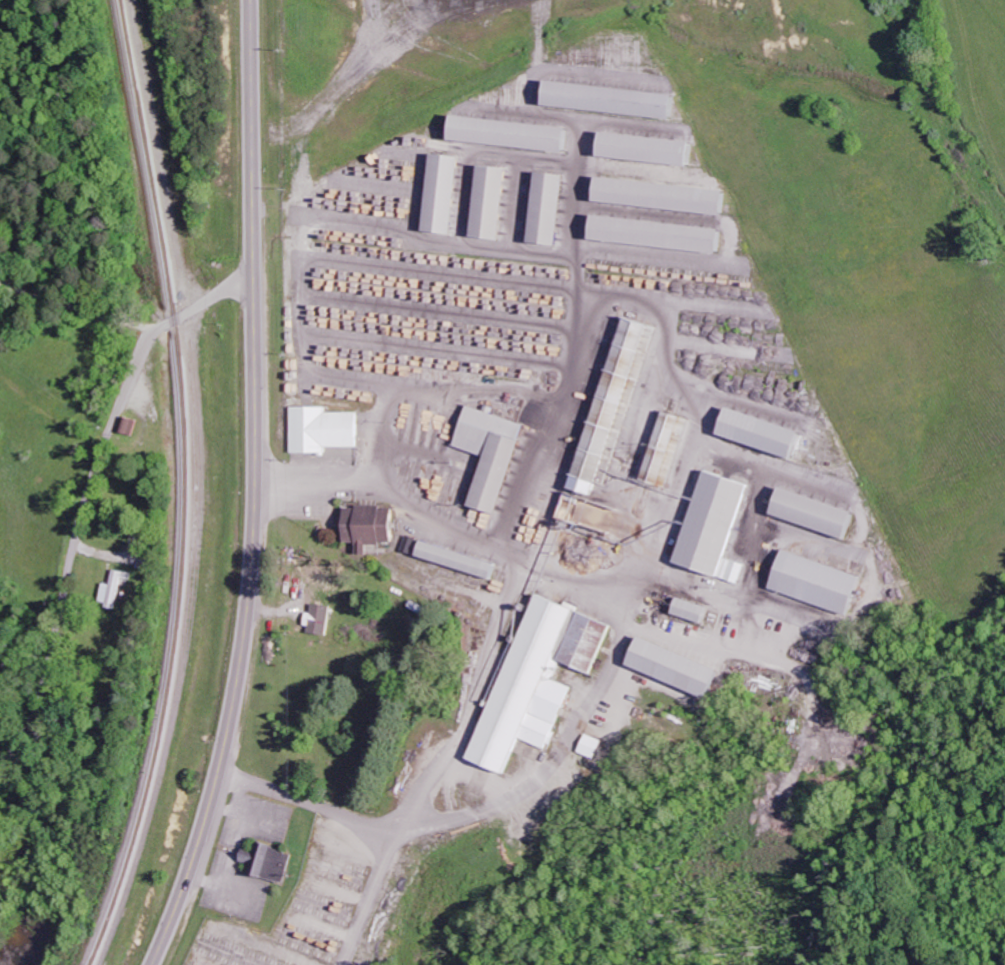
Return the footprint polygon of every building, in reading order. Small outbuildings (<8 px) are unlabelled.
[(550,107),(680,121),(682,95),(553,82),(550,107)] [(457,144),(572,152),(574,127),(458,118),(457,144)] [(696,165),(697,141),(608,135),(606,159),(696,165)] [(429,233),(459,235),(466,158),(437,155),(429,233)] [(569,176),(541,174),(535,244),(564,247),(569,176)] [(731,214),(732,189),(603,180),(601,205),(731,214)] [(726,255),(729,230),(600,216),(597,241),(726,255)] [(642,382),(657,326),(626,318),(579,491),(603,497),(635,381),(642,382)] [(328,413),(328,407),(293,408),(293,454),(328,454),(328,448),(362,448),(362,413),(328,413)] [(503,516),(530,425),(470,407),(458,448),(489,457),(475,507),(503,516)] [(807,432),(732,409),(724,437),(798,460),(807,432)] [(647,480),(670,487),(690,419),(667,412),(647,480)] [(753,484),(706,471),(680,565),(742,583),(747,564),(732,560),(753,484)] [(853,540),(861,512),(786,489),(778,518),(853,540)] [(349,543),(361,543),(361,556),(372,556),(372,544),(399,545),(400,508),(350,507),(349,543)] [(775,592),(854,616),(866,576),(788,552),(775,592)] [(133,573),(116,571),(114,585),(106,584),(103,606),(119,607),(123,579),(133,580),(133,573)] [(477,763),(510,775),(523,740),(551,750),(574,687),(556,680),(562,663),(597,675),(614,625),(579,613),(581,609),(537,593),(477,763)] [(677,615),(706,624),(712,608),(682,599),(677,615)] [(335,607),(315,604),(314,613),(311,613),(308,633),(330,637),(335,607)] [(715,699),(726,669),(644,639),(634,669),(715,699)] [(598,759),(604,740),(587,735),(581,754),(598,759)] [(251,873),(287,883),(295,851),(262,843),(259,851),(247,847),(243,861),(254,864),(251,873)]
